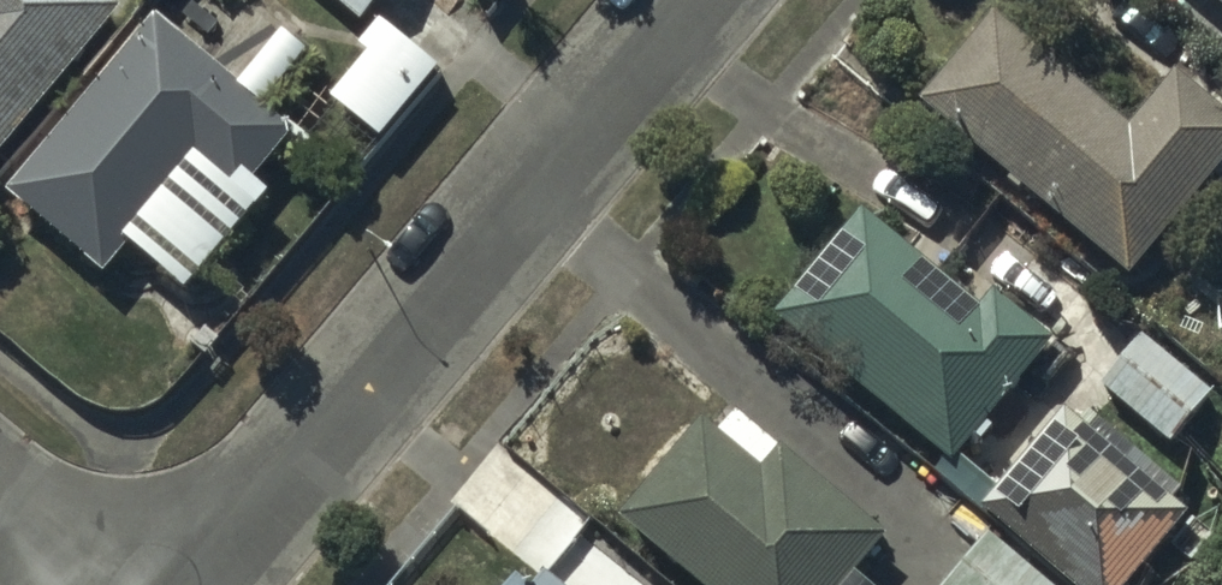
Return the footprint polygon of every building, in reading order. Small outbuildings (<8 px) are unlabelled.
[(120,9),(109,0),(0,0),(0,155),(120,9)] [(362,21),(381,0),(338,0),(362,21)] [(1221,8),(1221,0),(1212,0),(1221,8)] [(917,101),(1129,277),(1221,163),(1221,108),(1173,68),(1128,123),(992,13),(917,101)] [(244,84),(161,16),(10,191),(106,274),(203,162),(244,197),(301,132),(266,102),(308,52),(286,33),(244,84)] [(333,97),(383,137),(441,66),(392,25),(333,97)] [(860,209),(776,313),(952,462),(1051,340),(988,289),(977,303),(860,209)] [(1142,334),(1101,383),(1170,442),(1212,394),(1142,334)] [(883,536),(732,407),(714,430),(697,416),(614,520),(696,584),(844,584),(883,536)] [(1064,410),(981,505),(1072,584),(1126,584),(1187,514),(1064,410)] [(988,532),(944,584),(1049,584),(988,532)] [(541,572),(531,584),(557,584),(541,572)] [(514,574),(506,584),(528,584),(514,574)]
